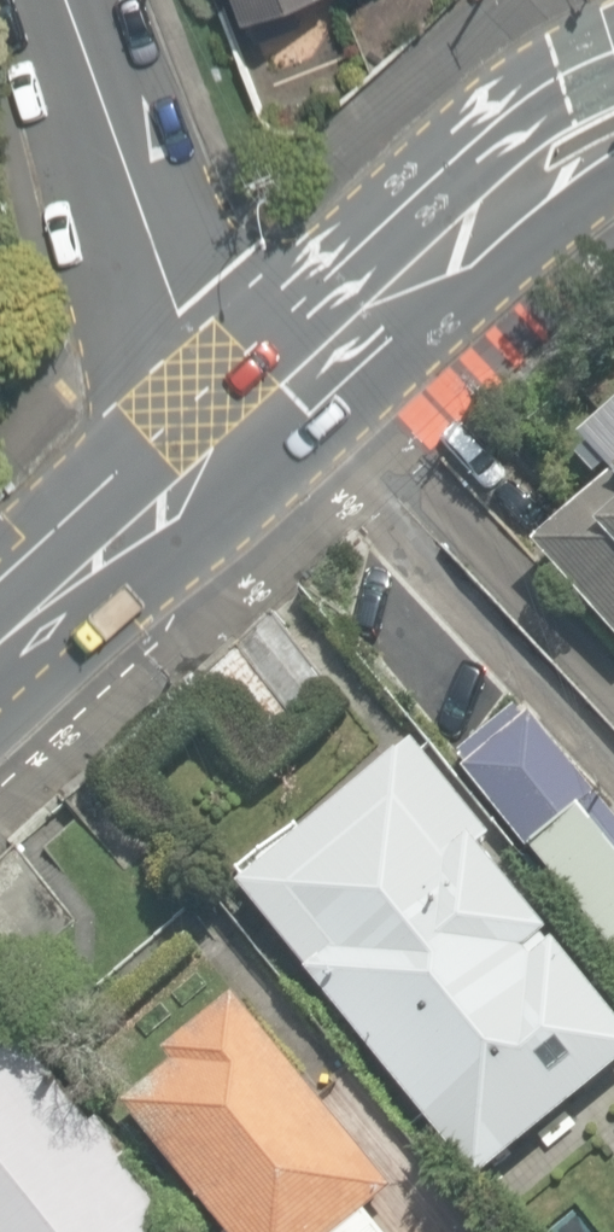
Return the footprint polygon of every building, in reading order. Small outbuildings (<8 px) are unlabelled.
[(213,24),(284,0),(205,0),(213,24)] [(574,433),(584,444),(573,452),(592,474),(604,465),(609,471),(528,540),(613,634),(613,397),(574,433)] [(271,609),(184,681),(259,771),(346,699),(271,609)] [(459,766),(524,848),(527,846),(613,951),(613,818),(528,711),(523,714),(514,704),(456,751),(465,762),(459,766)] [(233,900),(466,1200),(613,1076),(613,1012),(425,746),(233,900)] [(234,1231),(391,1231),(365,1203),(412,1160),(229,957),(95,1078),(234,1231)] [(0,1017),(0,1231),(146,1231),(167,1216),(5,1012),(0,1017)]
